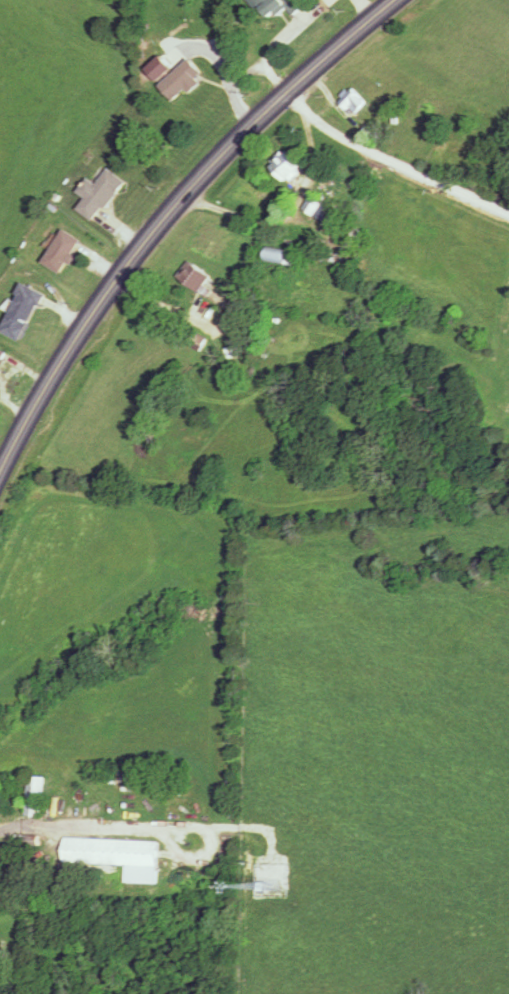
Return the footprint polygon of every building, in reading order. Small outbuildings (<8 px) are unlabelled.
[(268,20),(287,7),(292,15),(304,7),(299,0),(255,0),(268,20)] [(203,74),(188,58),(159,86),(174,102),(203,74)] [(363,108),(357,91),(342,96),(348,114),(363,108)] [(301,166),(284,149),(268,165),(285,182),(301,166)] [(96,184),(88,178),(78,191),(86,197),(77,208),(93,220),(124,181),(108,168),(96,184)] [(302,208),(311,216),(320,206),(311,198),(302,208)] [(56,274),(75,256),(71,251),(79,242),(68,230),(40,257),(56,274)] [(292,251),(266,248),(265,261),(291,263),(292,251)] [(176,276),(197,292),(209,276),(188,260),(176,276)] [(20,283),(0,330),(0,333),(21,342),(42,292),(20,283)] [(9,355),(0,349),(0,369),(9,355)] [(41,818),(44,778),(28,776),(24,816),(41,818)] [(156,866),(156,842),(61,838),(60,863),(156,866)]
